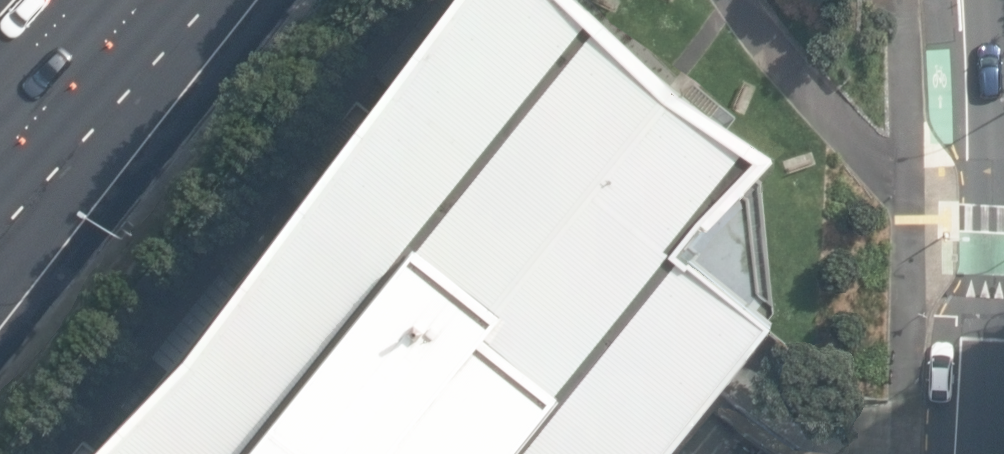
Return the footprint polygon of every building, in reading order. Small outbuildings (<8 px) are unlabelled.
[(574,0),(452,0),(88,453),(675,453),(711,409),(737,376),(760,347),(773,332),(766,325),(775,312),(763,179),(776,163),(721,124),(661,83),(574,0)]
